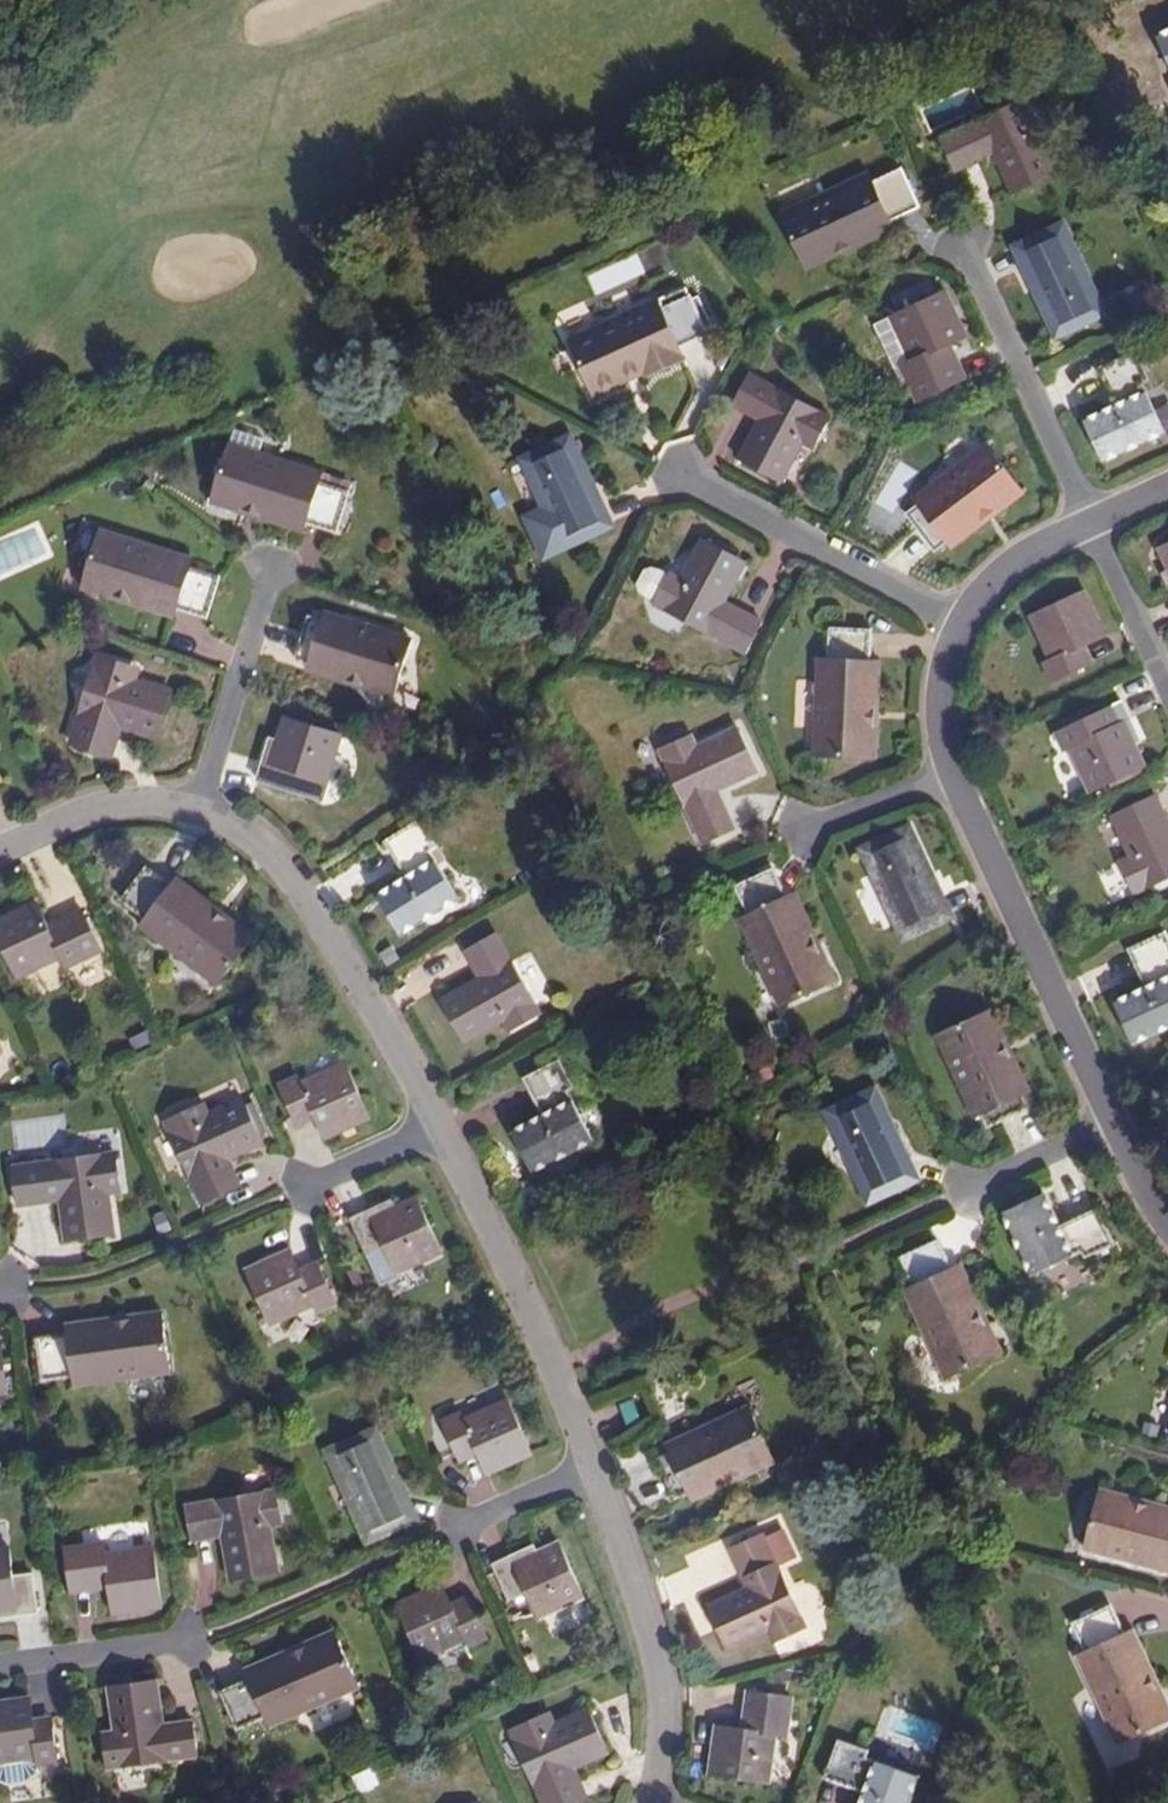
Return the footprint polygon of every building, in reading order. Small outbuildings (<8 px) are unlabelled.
[(1158,31),(1167,52),(1167,26),(1158,31)] [(1033,90),(942,133),(957,164),(993,148),(1013,188),(1056,168),(1037,127),(1047,121),(1033,90)] [(832,242),(890,215),(918,202),(900,162),(871,174),(868,168),(781,209),(807,265),(835,251),(832,242)] [(894,225),(890,215),(832,242),(835,251),(894,225)] [(1065,226),(1020,245),(1060,329),(1102,309),(1065,226)] [(947,288),(893,313),(915,359),(905,363),(920,396),(961,378),(946,344),(969,334),(947,288)] [(657,296),(568,339),(594,393),(626,376),(624,371),(644,361),(649,371),(683,355),(678,344),(706,330),(689,291),(660,305),(657,296)] [(915,359),(893,313),(877,322),(899,366),(905,363),(915,359)] [(1137,345),(1101,362),(1118,400),(1087,414),(1106,454),(1165,427),(1143,378),(1151,374),(1137,345)] [(750,368),(733,400),(758,415),(738,453),(782,475),(803,437),(813,442),(830,410),(750,368)] [(248,502),(311,522),(313,517),(341,527),(354,488),(325,478),(327,469),(232,439),(212,500),(245,510),(248,502)] [(566,544),(608,523),(569,440),(529,459),(566,544)] [(991,503),(995,509),(1021,490),(986,441),(913,491),(918,499),(907,506),(934,543),(945,536),(991,503)] [(308,530),(311,522),(248,502),(245,510),(308,530)] [(949,542),(995,509),(991,503),(945,536),(949,542)] [(112,587),(177,610),(178,606),(209,617),(222,577),(192,566),(194,557),(102,526),(82,587),(109,596),(112,587)] [(660,607),(693,624),(745,651),(762,621),(727,601),(747,562),(704,539),(683,578),(672,573),(656,605),(660,607)] [(1158,544),(1167,566),(1167,540),(1158,544)] [(173,619),(177,610),(112,587),(109,596),(173,619)] [(1087,591),(1033,614),(1052,660),(1044,664),(1051,680),(1082,666),(1076,649),(1107,635),(1087,591)] [(364,676),(362,683),(393,693),(411,632),(325,605),(321,614),(308,610),(294,653),(309,658),(364,676)] [(689,632),(693,624),(660,607),(656,616),(660,626),(680,636),(689,632)] [(871,722),(873,659),(870,659),(872,627),(827,625),(826,657),(820,657),(816,752),(876,755),(877,723),(871,722)] [(133,663),(97,653),(70,738),(107,750),(115,723),(159,736),(173,688),(130,674),(133,663)] [(306,667),(362,683),(364,676),(309,658),(306,667)] [(880,659),(873,659),(871,722),(877,723),(880,659)] [(1094,737),(1071,748),(1092,792),(1145,768),(1136,745),(1143,741),(1125,702),(1086,719),(1094,737)] [(330,726),(273,710),(265,735),(259,733),(247,773),(313,792),(318,773),(316,773),(330,726)] [(692,734),(659,749),(701,842),(733,828),(716,788),(756,770),(737,726),(696,744),(692,734)] [(1112,816),(1132,864),(1125,868),(1135,892),(1167,877),(1167,818),(1157,794),(1112,816)] [(406,871),(376,890),(400,930),(457,894),(429,847),(435,843),(419,816),(386,836),(406,871)] [(907,825),(864,844),(904,930),(947,910),(907,825)] [(222,915),(172,878),(171,880),(144,861),(119,894),(145,914),(140,920),(215,976),(251,928),(226,908),(222,915)] [(835,976),(821,946),(815,949),(788,892),(785,893),(773,866),(732,884),(745,911),(738,914),(779,1003),(835,976)] [(178,872),(172,878),(222,915),(226,908),(178,872)] [(815,949),(821,946),(794,889),(788,892),(815,949)] [(0,914),(0,937),(16,972),(63,952),(67,961),(100,945),(83,907),(48,922),(37,898),(0,914)] [(1133,946),(1150,986),(1120,1000),(1139,1041),(1167,1027),(1167,930),(1133,946)] [(482,974),(441,996),(464,1039),(506,1017),(512,1027),(541,1011),(497,931),(468,946),(482,974)] [(999,1037),(1006,1034),(993,1007),(936,1033),(974,1114),(982,1111),(988,1124),(1027,1106),(1022,1093),(1024,1091),(999,1037)] [(1031,1088),(1006,1034),(999,1037),(1024,1091),(1031,1088)] [(565,1054),(527,1072),(543,1106),(513,1121),(532,1163),(594,1133),(571,1084),(578,1081),(565,1054)] [(295,1075),(277,1083),(294,1121),(311,1114),(321,1137),(368,1116),(344,1061),(298,1081),(295,1075)] [(877,1089),(834,1109),(871,1194),(915,1174),(877,1089)] [(193,1105),(163,1118),(201,1201),(233,1186),(221,1160),(262,1141),(241,1094),(197,1113),(193,1105)] [(115,1149),(15,1165),(19,1200),(61,1195),(67,1237),(113,1231),(108,1185),(119,1183),(115,1149)] [(1045,1189),(1003,1208),(1031,1268),(1082,1246),(1086,1254),(1115,1241),(1099,1205),(1060,1222),(1045,1189)] [(390,1248),(400,1268),(401,1271),(444,1252),(420,1196),(373,1216),(371,1211),(352,1219),(370,1257),(390,1248)] [(983,1323),(956,1265),(951,1267),(939,1238),(901,1256),(913,1285),(905,1289),(946,1376),(1003,1350),(989,1320),(983,1323)] [(379,1278),(400,1268),(390,1248),(370,1257),(379,1278)] [(289,1249),(243,1269),(268,1325),(315,1305),(317,1312),(337,1304),(319,1265),(300,1273),(289,1249)] [(962,1263),(956,1265),(983,1323),(989,1320),(962,1263)] [(161,1310),(130,1315),(131,1321),(67,1331),(67,1335),(37,1340),(43,1382),(73,1377),(74,1385),(171,1370),(161,1310)] [(131,1321),(130,1315),(66,1325),(67,1331),(131,1321)] [(8,1388),(3,1352),(0,1352),(0,1389),(8,1388)] [(461,1408),(445,1415),(460,1449),(476,1442),(490,1469),(535,1450),(511,1397),(465,1417),(461,1408)] [(745,1466),(748,1474),(779,1460),(754,1405),(668,1442),(672,1452),(661,1458),(678,1495),(692,1489),(745,1466)] [(374,1430),(330,1449),(369,1533),(411,1514),(374,1430)] [(696,1498),(748,1474),(745,1466),(692,1489),(696,1498)] [(277,1484),(188,1504),(194,1539),(221,1533),(231,1577),(281,1567),(272,1522),(284,1520),(277,1484)] [(1132,1502),(1134,1494),(1102,1486),(1086,1544),(1167,1567),(1167,1512),(1132,1502)] [(1167,1512),(1167,1503),(1134,1494),(1132,1502),(1167,1512)] [(766,1531),(733,1546),(749,1583),(708,1602),(729,1645),(769,1627),(774,1639),(806,1623),(766,1531)] [(533,1542),(494,1560),(511,1596),(528,1590),(539,1612),(585,1592),(560,1538),(536,1549),(533,1542)] [(103,1542),(67,1547),(72,1591),(109,1586),(112,1611),(161,1603),(154,1544),(104,1552),(103,1542)] [(0,1547),(0,1614),(39,1610),(33,1568),(12,1570),(9,1546),(0,1547)] [(444,1579),(398,1600),(424,1654),(468,1636),(472,1644),(489,1636),(471,1596),(455,1603),(444,1579)] [(1159,1682),(1152,1685),(1126,1628),(1123,1630),(1110,1600),(1070,1620),(1083,1648),(1077,1651),(1118,1738),(1167,1713),(1167,1701),(1159,1682)] [(1152,1685),(1159,1682),(1133,1625),(1126,1628),(1152,1685)] [(309,1648),(251,1673),(253,1676),(224,1689),(240,1728),(270,1716),(273,1723),(360,1684),(335,1627),(305,1640),(309,1648)] [(248,1665),(251,1673),(309,1648),(305,1640),(248,1665)] [(158,1676),(110,1683),(115,1726),(103,1728),(109,1765),(199,1752),(194,1717),(164,1720),(158,1676)] [(0,1698),(0,1757),(29,1753),(30,1760),(59,1756),(55,1723),(38,1725),(33,1693),(0,1698)] [(791,1695),(746,1693),(743,1724),(714,1723),(710,1775),(771,1780),(776,1727),(788,1728),(791,1695)] [(513,1728),(545,1802),(572,1802),(582,1799),(569,1769),(610,1752),(590,1709),(550,1726),(545,1714),(513,1728)] [(834,1737),(821,1772),(863,1786),(857,1802),(905,1802),(916,1774),(862,1755),(864,1747),(834,1737)]
